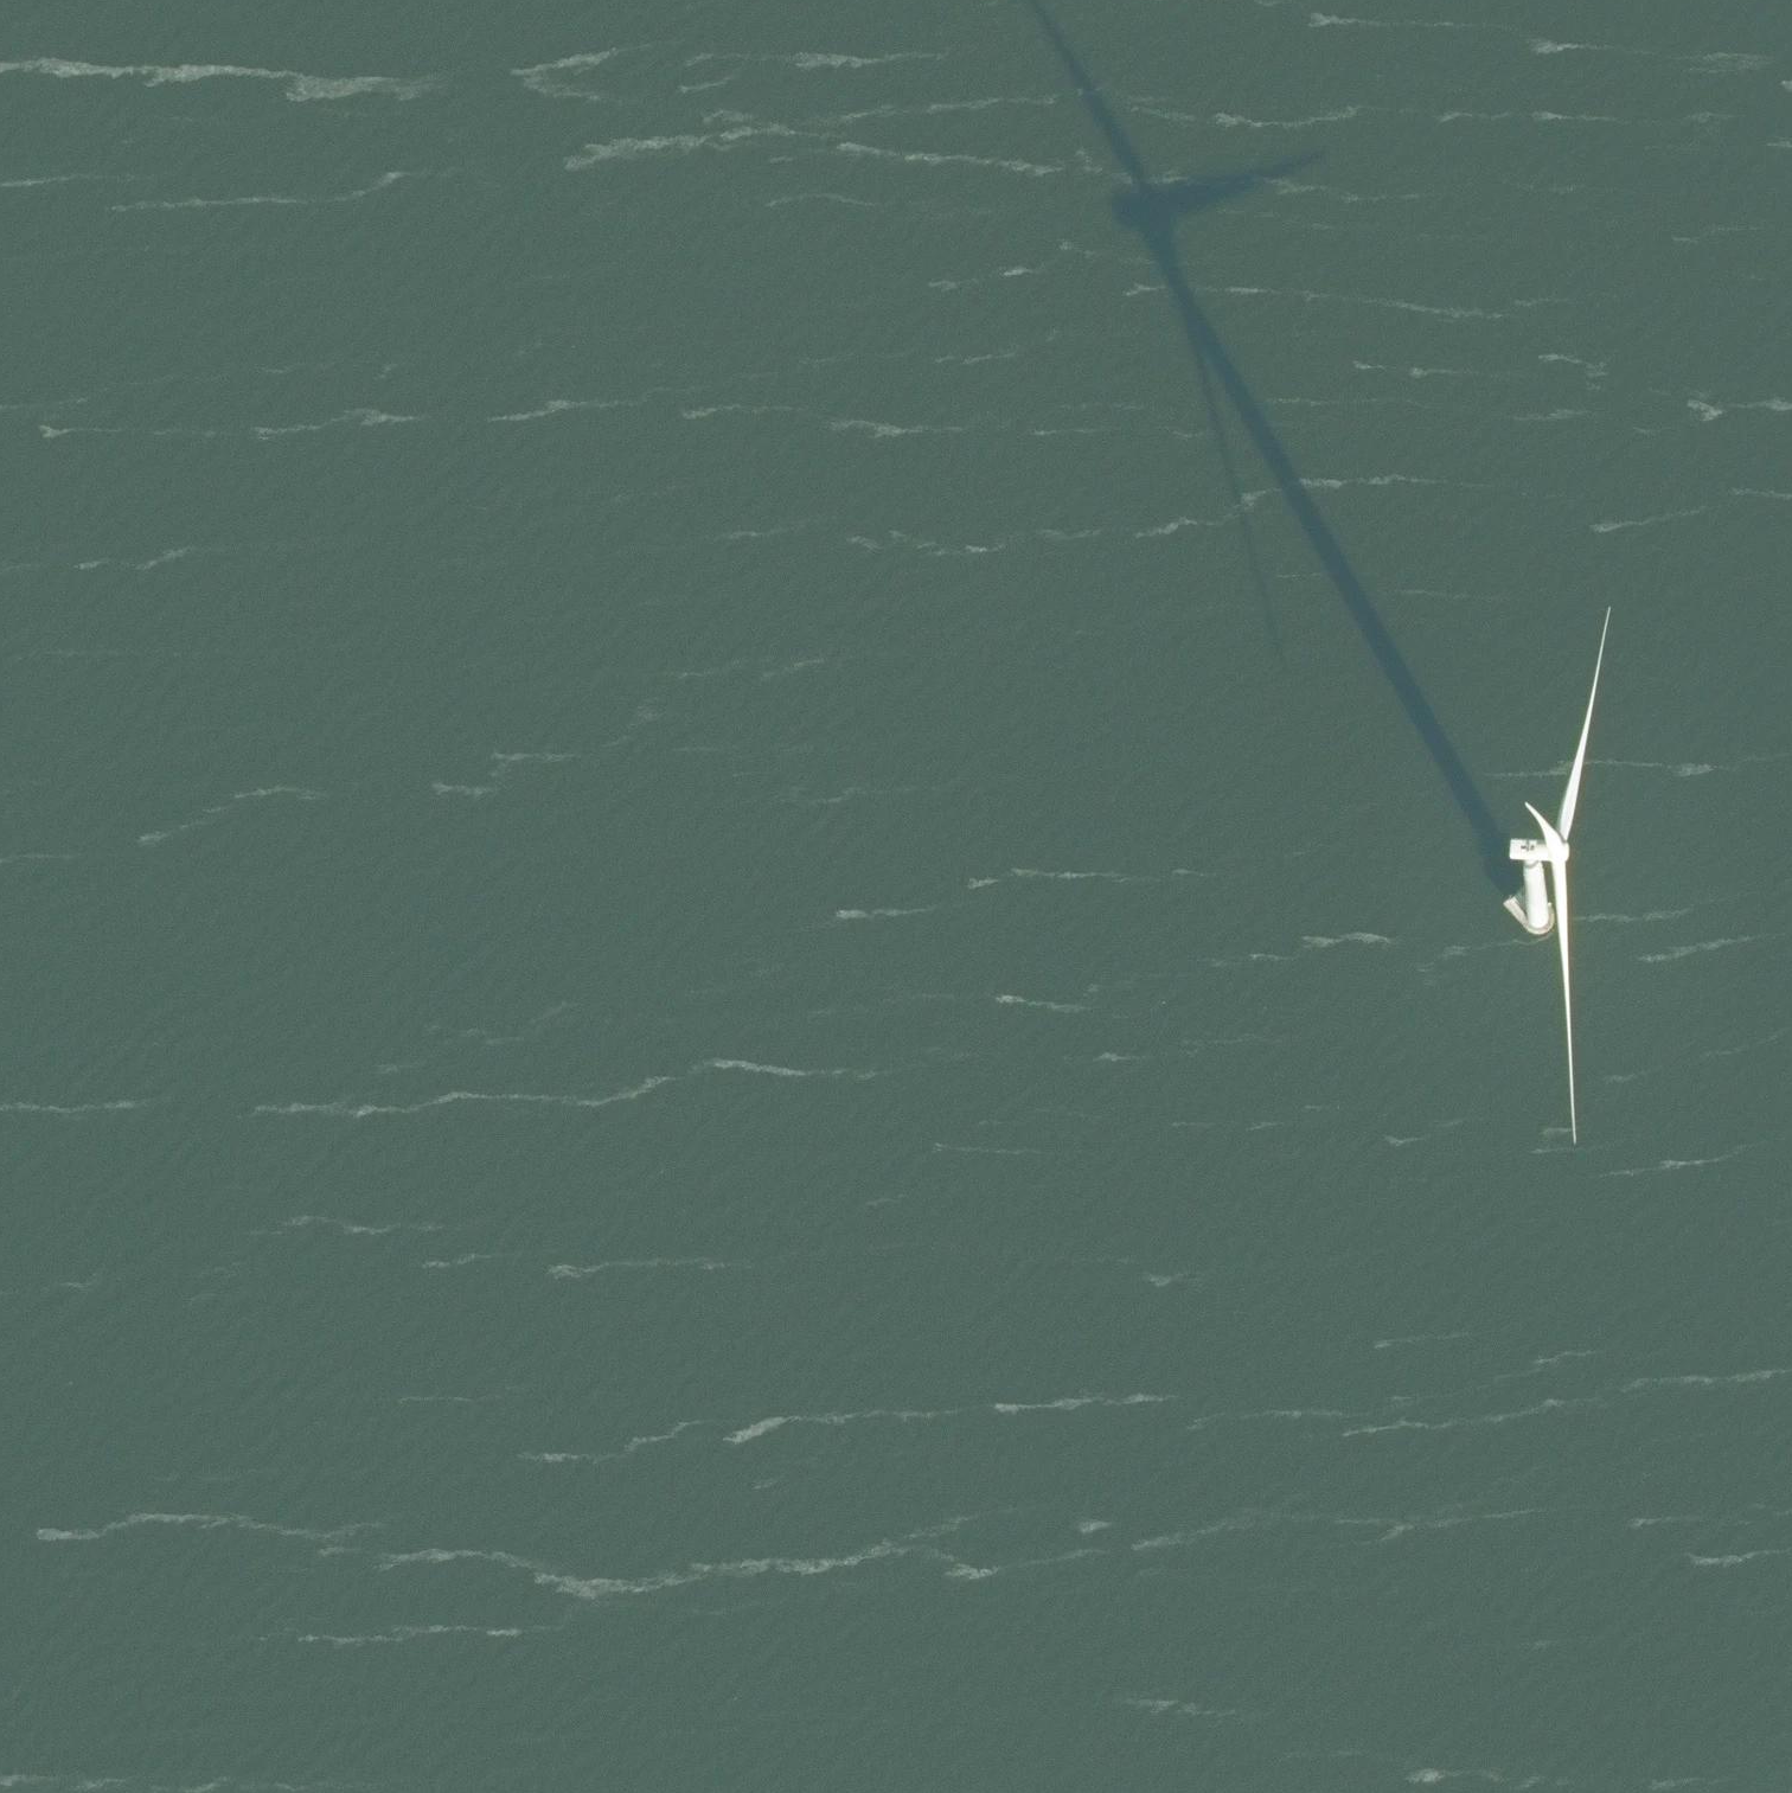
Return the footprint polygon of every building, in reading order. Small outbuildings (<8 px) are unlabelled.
[(1528,919),(1528,924),(1528,927),(1531,931),(1535,933),(1539,934),(1543,933),(1546,931),(1548,928),(1549,924),(1548,919),(1546,916),(1543,913),(1539,913),(1534,913),(1531,916),(1528,919)]
